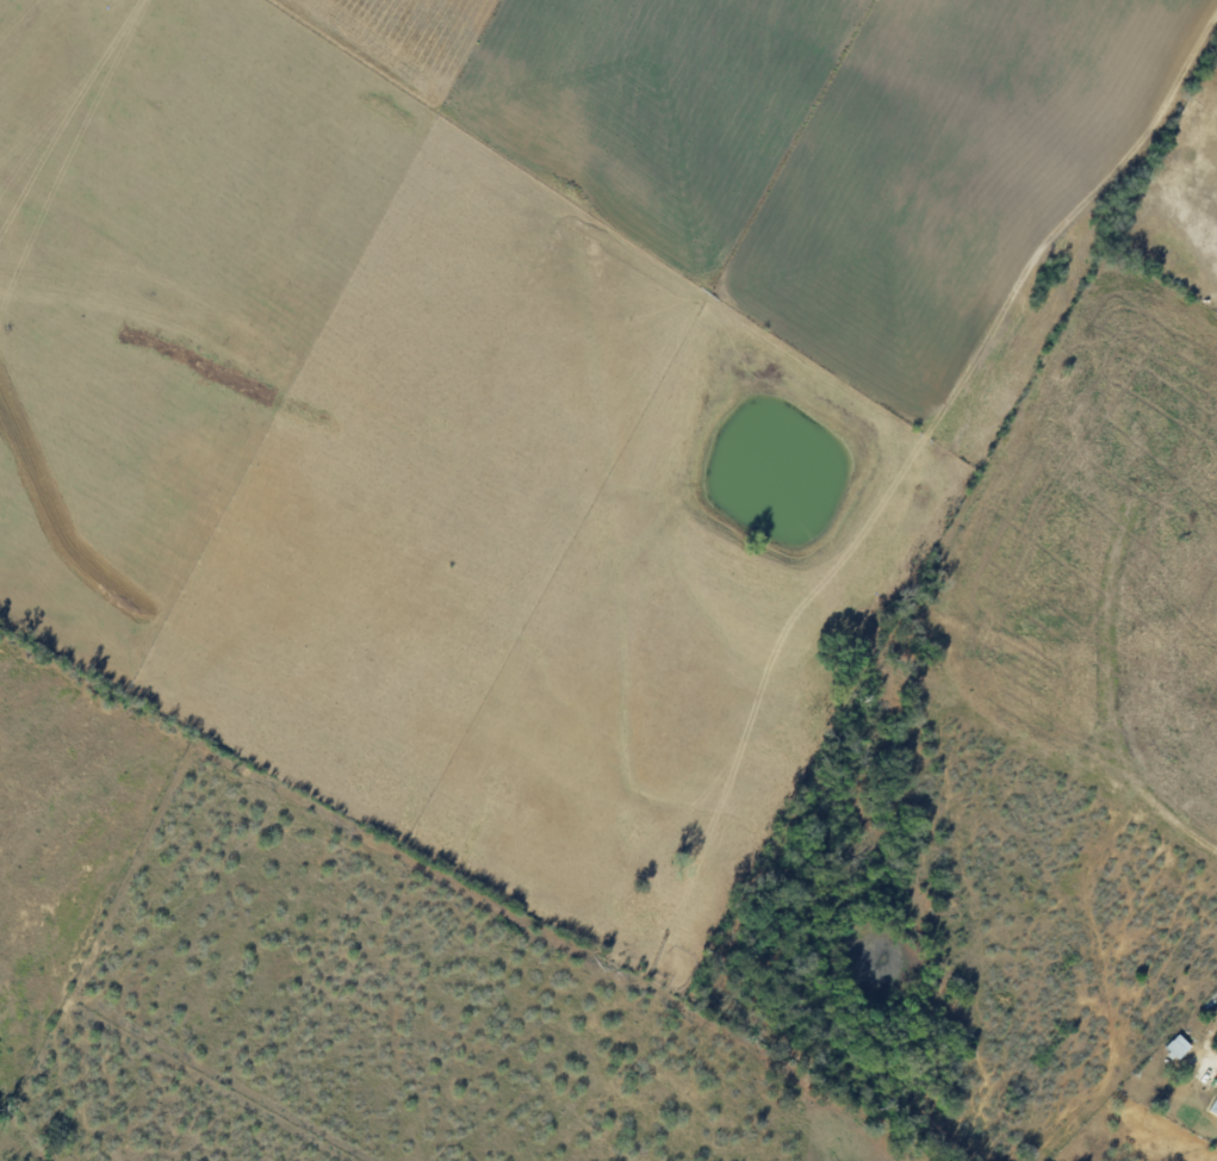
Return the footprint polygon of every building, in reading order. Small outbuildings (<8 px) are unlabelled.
[(1161,1044),(1172,1058),(1188,1047),(1177,1032),(1161,1044)] [(1204,1110),(1216,1118),(1216,1088),(1204,1110)]
